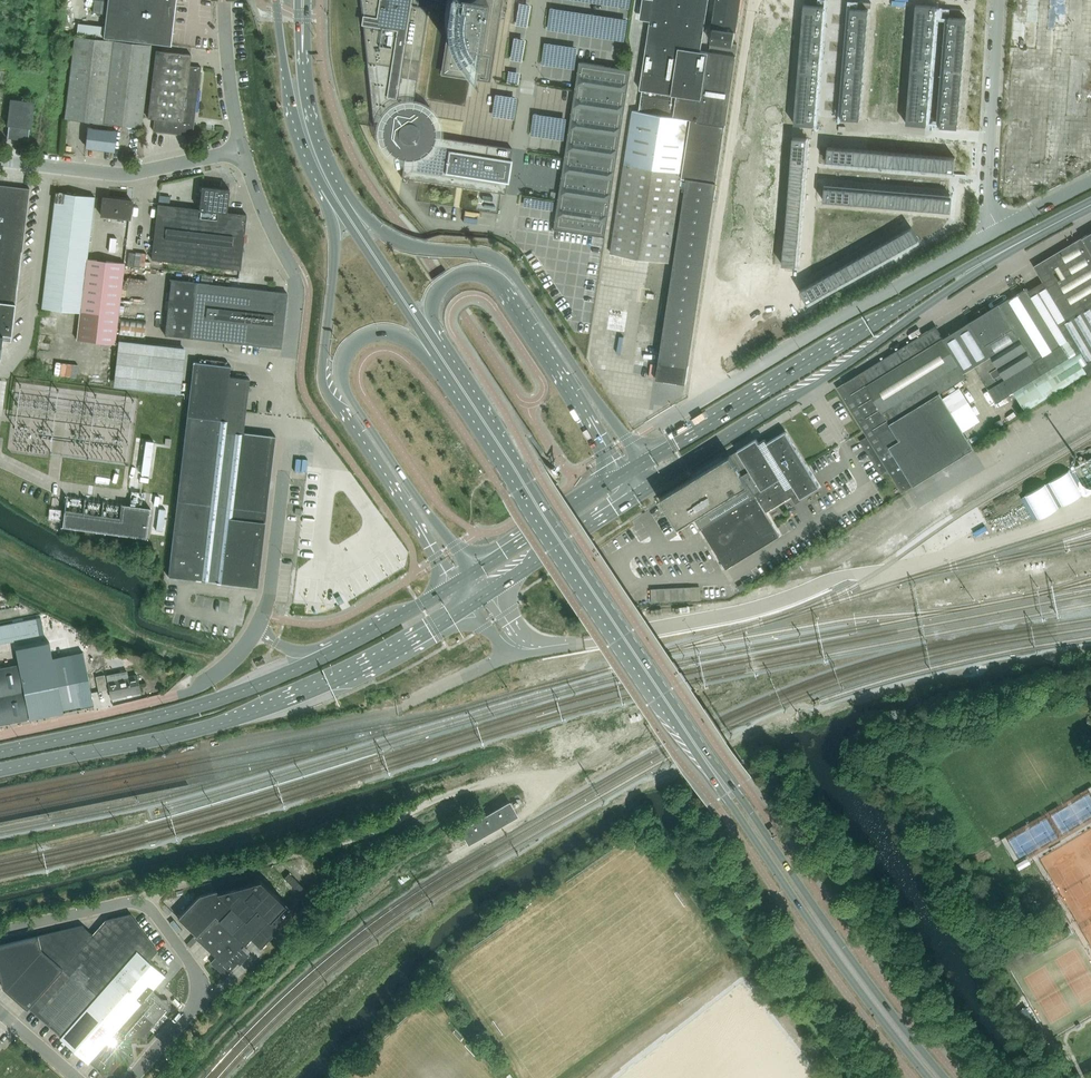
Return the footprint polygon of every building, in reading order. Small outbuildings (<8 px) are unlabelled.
[(103,37),(170,45),(170,43),(171,29),(172,29),(172,27),(171,27),(173,12),(174,13),(174,11),(173,11),(175,0),(94,0),(92,12),(106,14),(103,37)] [(417,0),(360,0),(362,17),(364,16),(363,22),(362,22),(364,36),(367,62),(374,127),(382,128),(382,129),(382,130),(382,131),(382,132),(382,133),(382,134),(382,135),(382,136),(382,137),(382,138),(382,139),(383,140),(383,141),(384,142),(384,143),(384,144),(385,145),(385,146),(386,146),(386,147),(387,148),(387,149),(388,149),(388,150),(389,151),(390,151),(390,152),(391,153),(392,153),(393,154),(394,155),(395,155),(396,156),(397,156),(398,157),(399,157),(400,157),(401,158),(402,158),(403,158),(404,159),(401,177),(505,193),(512,148),(435,136),(435,135),(435,134),(435,133),(435,132),(435,131),(435,130),(435,129),(435,128),(435,127),(434,126),(434,125),(434,124),(433,123),(433,122),(433,121),(432,120),(432,119),(431,118),(431,117),(430,116),(429,116),(429,115),(428,114),(427,113),(426,112),(424,111),(423,109),(421,109),(419,108),(419,107),(418,107),(417,107),(416,106),(415,106),(414,106),(413,106),(412,106),(419,61),(427,7),(426,7),(417,5),(417,0)] [(454,6),(444,69),(470,73),(488,76),(500,0),(455,0),(453,0),(417,0),(417,5),(426,7),(427,2),(454,6)] [(711,41),(709,51),(708,52),(701,51),(707,8),(709,0),(642,0),(640,19),(650,21),(640,89),(642,90),(639,111),(633,110),(611,253),(668,261),(690,119),(699,120),(698,121),(698,122),(725,126),(725,125),(724,125),(735,56),(736,56),(736,55),(735,55),(737,44),(736,44),(733,44),(740,0),(717,0),(711,41)] [(1068,19),(1070,0),(1016,0),(1015,21),(1020,21),(1019,42),(1038,43),(1040,24),(1057,25),(1058,19),(1068,19)] [(795,106),(794,124),(814,125),(815,108),(817,91),(818,82),(818,74),(819,65),(820,57),(821,40),(822,23),(824,6),(804,4),(802,22),(801,39),(800,55),(799,64),(798,72),(797,81),(797,89),(795,106)] [(907,106),(906,124),(926,125),(928,107),(929,90),(930,81),(930,73),(931,64),(932,56),(933,39),(935,21),(936,6),(916,4),(914,20),(913,37),(912,54),(911,63),(910,71),(910,80),(909,88),(907,106)] [(843,103),(842,118),(859,120),(860,104),(862,88),(863,73),(864,57),(866,41),(867,25),(868,10),(850,8),(848,24),(847,40),(846,55),(845,71),(844,87),(843,103)] [(565,27),(625,38),(630,15),(598,9),(597,11),(587,10),(586,15),(584,14),(583,17),(577,16),(576,21),(573,21),(572,25),(566,24),(565,27)] [(941,111),(940,126),(957,128),(959,112),(960,96),(961,81),(962,65),(964,49),(965,33),(966,18),(949,16),(948,32),(946,48),(945,63),(944,79),(942,95),(941,111)] [(30,55),(39,56),(42,34),(33,33),(30,55)] [(65,118),(68,118),(93,121),(92,127),(87,127),(85,147),(114,150),(116,130),(112,130),(112,123),(141,126),(151,45),(150,45),(150,43),(77,34),(76,36),(75,36),(65,118)] [(153,130),(192,135),(201,67),(189,66),(190,55),(155,50),(147,118),(154,118),(153,130)] [(631,69),(630,69),(618,67),(580,62),(580,61),(575,88),(554,230),(555,229),(605,236),(631,69)] [(8,125),(6,137),(7,137),(7,138),(27,140),(28,140),(29,128),(31,128),(31,127),(29,127),(32,102),(34,102),(34,101),(10,98),(9,99),(11,99),(8,124),(7,124),(7,125),(8,125)] [(536,109),(533,131),(564,134),(565,128),(540,126),(541,117),(553,119),(554,111),(536,109)] [(720,128),(698,124),(691,168),(696,169),(695,174),(706,176),(707,171),(713,172),(720,128)] [(782,258),(782,264),(796,266),(796,259),(798,239),(799,226),(800,219),(801,205),(802,185),(803,179),(805,159),(806,145),(806,138),(793,137),(792,144),(791,158),(789,178),(789,184),(787,204),(786,218),(785,224),(784,238),(782,258)] [(827,147),(826,161),(833,161),(853,163),(866,164),(873,164),(886,166),(906,167),(913,168),(933,169),(947,171),(954,171),(955,157),(948,157),(934,155),(914,154),(908,153),(887,152),(874,151),(867,150),(854,149),(834,147),(827,147)] [(688,365),(716,183),(687,178),(659,361),(659,360),(656,379),(657,379),(657,378),(684,382),(684,383),(686,383),(688,365)] [(2,341),(10,342),(28,189),(0,186),(0,356),(2,341)] [(199,209),(226,212),(229,189),(202,186),(199,209)] [(824,186),(823,200),(830,201),(850,203),(863,204),(870,204),(883,205),(903,207),(910,208),(930,209),(943,210),(951,211),(952,197),(945,197),(931,195),(911,194),(904,193),(884,191),(871,190),(864,190),(851,189),(831,187),(824,186)] [(86,259),(94,197),(55,192),(41,307),(79,312),(86,259)] [(132,201),(131,201),(103,198),(101,216),(130,219),(132,201)] [(226,212),(199,209),(158,204),(151,259),(240,269),(246,215),(226,212)] [(806,287),(800,290),(807,302),(813,299),(830,289),(842,282),(848,279),(859,273),(877,263),(883,259),(900,250),(912,243),(918,239),(911,227),(905,231),(893,237),(876,247),(870,251),(852,260),(841,267),(835,270),(823,277),(806,287)] [(969,323),(970,323),(971,325),(977,334),(976,334),(977,335),(983,344),(983,345),(983,346),(984,346),(990,356),(975,366),(996,401),(1075,353),(1088,373),(1088,374),(1090,373),(1090,232),(1084,236),(1034,266),(1036,268),(1043,281),(1028,290),(1027,288),(1017,294),(987,312),(985,308),(975,314),(977,318),(969,323)] [(123,252),(125,244),(112,241),(110,249),(123,252)] [(114,343),(124,264),(86,259),(77,339),(114,343)] [(287,293),(170,279),(164,335),(192,338),(280,348),(287,293)] [(146,321),(121,318),(119,335),(144,338),(146,321)] [(945,336),(942,338),(963,372),(975,366),(990,356),(984,346),(983,346),(983,345),(983,344),(977,335),(976,334),(977,334),(971,325),(970,323),(946,338),(945,336)] [(844,383),(837,387),(840,392),(863,430),(867,436),(860,441),(881,474),(888,470),(902,492),(913,485),(974,448),(973,448),(940,393),(966,377),(963,372),(942,338),(936,329),(935,327),(844,383)] [(183,350),(120,343),(115,381),(178,388),(183,350)] [(244,432),(242,431),(242,432),(222,429),(225,409),(241,412),(241,411),(244,380),(245,380),(245,379),(249,379),(228,376),(229,367),(230,367),(230,365),(227,365),(198,362),(193,361),(193,362),(198,362),(173,576),(168,575),(168,576),(258,587),(258,586),(253,585),(266,473),(270,436),(275,436),(244,432)] [(800,498),(819,486),(805,463),(785,431),(767,442),(765,439),(759,443),(756,439),(660,498),(662,500),(678,527),(694,516),(726,568),(779,535),(765,512),(797,492),(800,498)] [(145,440),(141,474),(148,475),(153,441),(145,440)] [(149,508),(149,509),(134,507),(134,504),(130,503),(129,506),(122,505),(122,504),(66,496),(64,514),(61,513),(60,520),(63,521),(62,526),(63,526),(63,525),(145,537),(145,538),(146,538),(150,508),(149,508)] [(833,532),(845,525),(840,517),(829,524),(833,532)] [(743,583),(738,587),(741,592),(746,588),(743,583)] [(40,617),(0,625),(0,642),(44,634),(40,617)] [(64,712),(93,706),(82,653),(69,655),(66,639),(16,649),(18,664),(0,668),(0,725),(64,712)] [(103,647),(90,642),(86,651),(100,656),(103,647)] [(137,676),(128,677),(127,670),(106,675),(108,681),(111,698),(140,692),(137,676)] [(105,674),(95,676),(98,692),(108,690),(105,674)] [(508,801),(460,830),(461,831),(465,839),(468,843),(468,844),(517,816),(517,815),(514,810),(509,803),(508,801)] [(289,882),(305,898),(310,893),(296,879),(289,872),(284,877),(289,882)] [(199,895),(178,917),(178,918),(191,930),(196,935),(195,937),(197,940),(202,945),(207,949),(216,957),(211,963),(225,976),(240,961),(241,963),(248,956),(239,948),(243,944),(244,945),(250,939),(260,948),(294,912),(260,878),(216,890),(217,890),(199,895)] [(47,1025),(60,1036),(60,1037),(88,1063),(89,1062),(88,1061),(90,1059),(100,1069),(100,1074),(112,1073),(112,1068),(127,1051),(132,1051),(131,1042),(136,1042),(136,1037),(145,1037),(144,1032),(163,1011),(168,1010),(167,999),(161,999),(151,991),(165,976),(148,960),(156,951),(131,914),(106,920),(93,935),(82,926),(0,945),(0,978),(3,988),(27,1010),(28,1008),(47,1025)] [(1030,1019),(1035,1016),(1028,1004),(1023,1007),(1030,1019)] [(1041,1026),(1035,1016),(1028,1021),(1033,1031),(1041,1026)]
